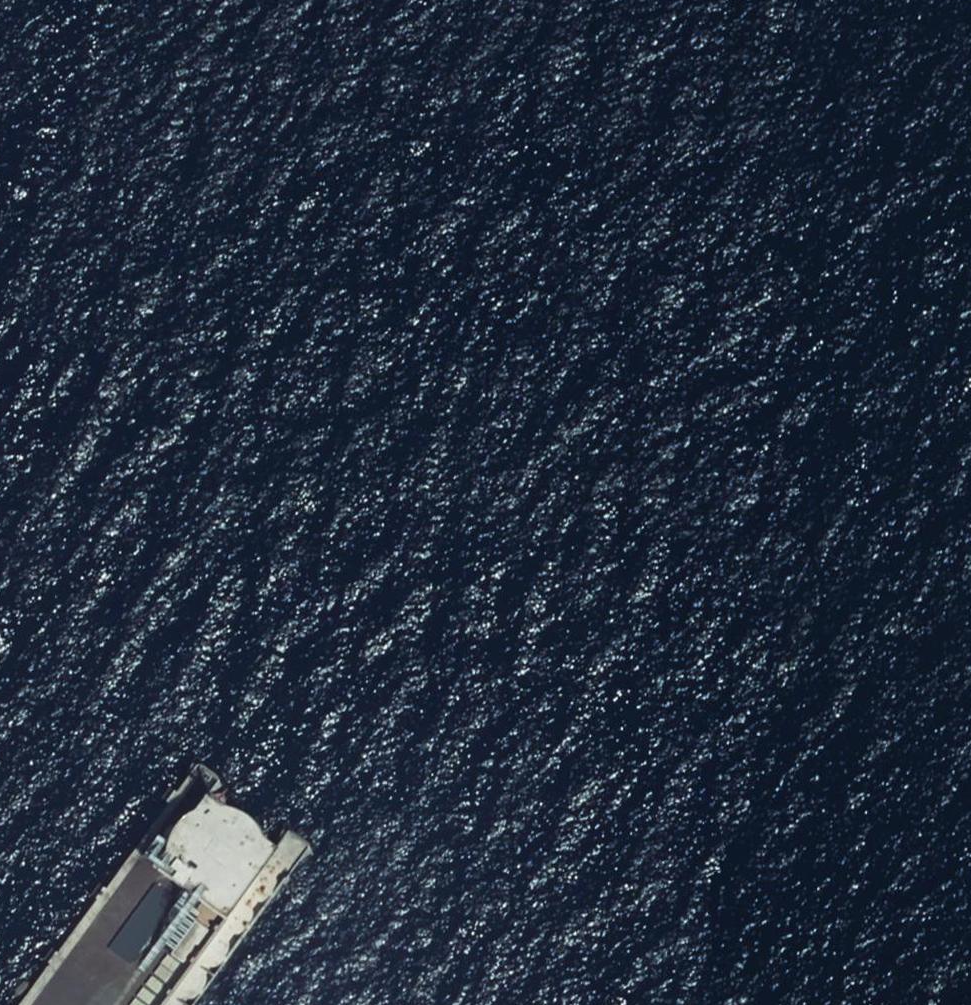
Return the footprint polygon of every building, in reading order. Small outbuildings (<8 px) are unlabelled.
[(221,913),(225,916),(277,847),(266,839),(262,826),(251,816),(236,807),(221,806),(209,797),(197,813),(186,816),(177,824),(169,837),(169,852),(158,867),(221,913)] [(225,916),(221,913),(155,1004),(161,1004),(225,916)]
